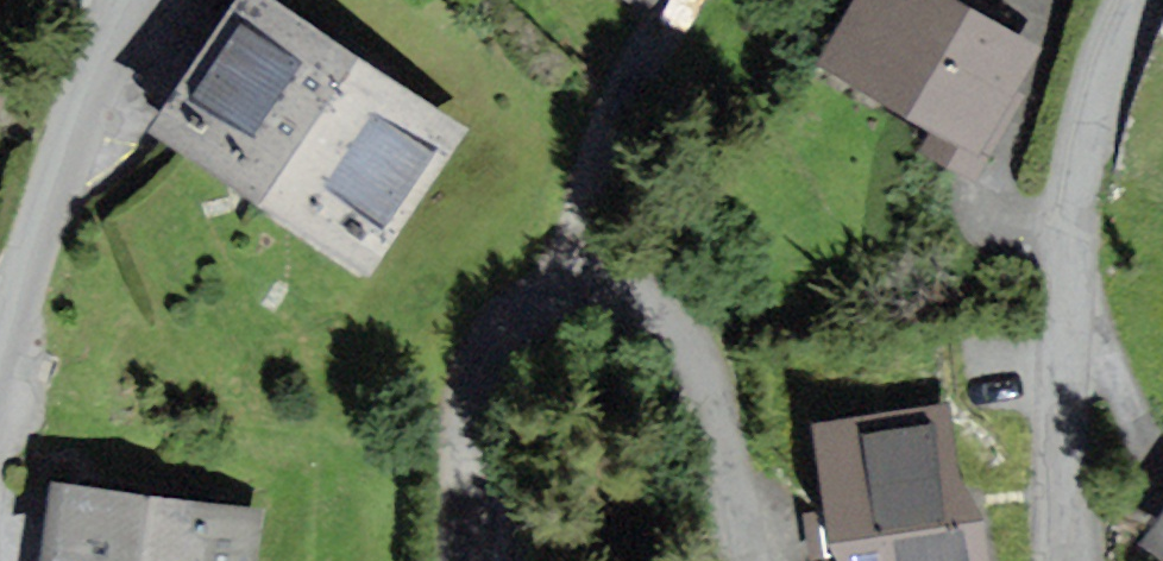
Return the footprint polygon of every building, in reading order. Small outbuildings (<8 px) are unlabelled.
[(162,129),(369,261),(454,129),(252,0),(245,0),(162,129)] [(825,59),(984,145),(1040,44),(966,3),(968,0),(857,0),(825,59)] [(855,560),(988,560),(983,519),(969,521),(952,402),(819,421),(835,538),(852,536),(855,560)] [(69,560),(250,560),(259,508),(81,481),(69,560)] [(1141,533),(1162,549),(1162,502),(1141,533)]
